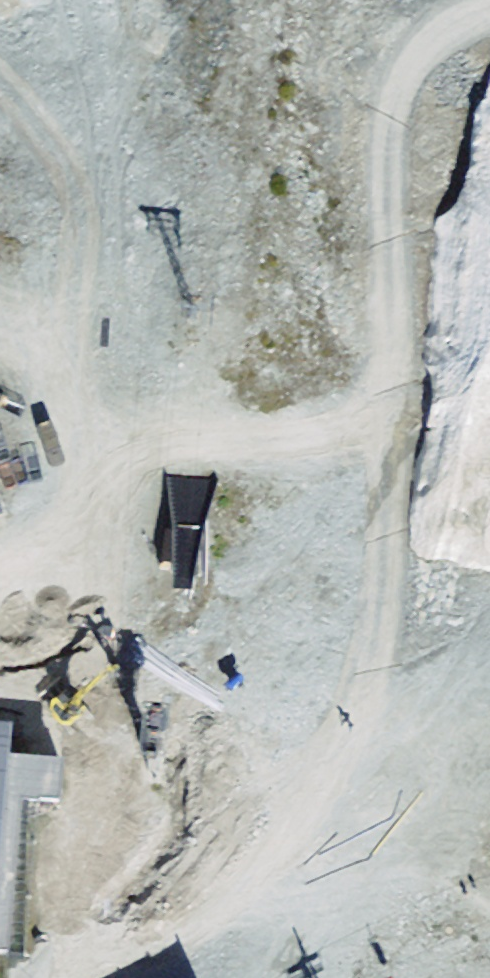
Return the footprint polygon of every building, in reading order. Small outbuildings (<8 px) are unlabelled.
[(0,720),(0,950),(6,951),(18,797),(58,800),(61,764),(7,760),(10,720),(0,720)]
